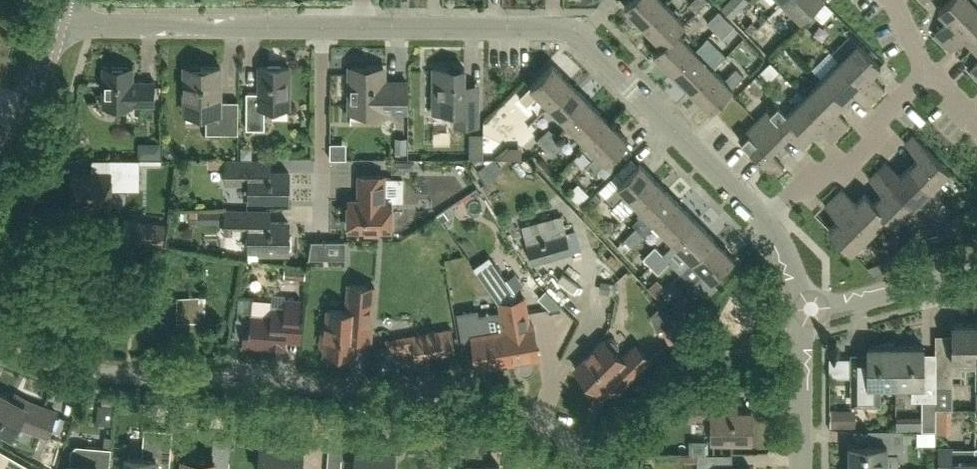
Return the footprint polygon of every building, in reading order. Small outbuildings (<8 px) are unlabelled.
[(664,5),(659,0),(631,0),(629,2),(623,7),(642,26),(664,5)] [(695,11),(706,1),(705,0),(693,0),(688,5),(695,11)] [(730,18),(747,1),(746,0),(730,0),(721,9),(730,18)] [(778,0),(768,0),(764,4),(773,12),(781,4),(778,0)] [(781,4),(799,22),(821,0),(785,0),(781,4)] [(976,8),(969,0),(948,0),(936,12),(946,22),(932,36),(941,45),(976,8)] [(976,8),(976,0),(969,0),(976,8)] [(660,45),(674,31),(682,23),(664,5),(642,26),(660,45)] [(976,44),(976,8),(941,45),(949,53),(963,39),(972,48),(976,44)] [(734,28),(718,13),(706,25),(712,31),(722,40),(734,28)] [(742,30),(748,36),(756,28),(750,22),(742,30)] [(693,51),(674,31),(660,45),(652,53),(671,72),(693,51)] [(831,55),(839,63),(857,45),(849,36),(831,55)] [(693,51),(712,70),(725,57),(706,38),(693,51)] [(839,63),(875,100),(884,91),(869,77),(879,67),(857,45),(839,63)] [(689,92),(712,70),(693,51),(671,72),(689,92)] [(839,63),(831,55),(829,53),(811,71),(821,81),(839,63)] [(976,79),(976,62),(968,72),(976,80),(976,79)] [(866,108),(875,100),(839,63),(821,81),(843,103),(852,94),(866,108)] [(571,83),(552,64),(532,84),(530,86),(531,87),(520,98),(527,106),(538,95),(549,105),(571,83)] [(769,64),(759,74),(769,83),(779,74),(769,64)] [(153,82),(131,82),(131,67),(101,67),(101,80),(101,107),(132,107),(132,106),(153,106),(153,82)] [(264,108),(288,108),(288,67),(259,67),(259,94),(245,94),(245,130),(264,130),(264,108)] [(407,83),(383,83),(383,68),(350,67),(350,100),(349,112),(382,113),(382,111),(407,112),(407,83)] [(237,101),(219,101),(219,68),(183,68),(183,114),(205,114),(205,134),(237,134),(237,101)] [(712,70),(689,92),(709,111),(731,90),(744,77),(735,68),(722,81),(712,70)] [(454,126),(477,126),(477,119),(477,83),(464,83),(464,69),(433,69),(433,112),(454,112),(454,126)] [(834,113),(843,103),(821,81),(803,99),(839,135),(848,127),(834,113)] [(568,124),(590,102),(571,83),(549,105),(557,114),(554,117),(557,120),(561,117),(568,124)] [(780,97),(773,104),(785,116),(792,110),(780,97)] [(831,144),(839,135),(803,99),(792,110),(785,116),(807,138),(817,129),(831,144)] [(576,139),(579,136),(587,144),(609,122),(590,102),(568,124),(575,132),(572,135),(576,139)] [(807,138),(785,116),(773,104),(755,122),(778,145),(787,135),(802,149),(809,142),(806,139),(807,138)] [(536,112),(539,115),(545,109),(542,106),(536,112)] [(609,122),(587,144),(597,154),(593,157),(585,165),(594,174),(598,171),(610,159),(628,141),(609,122)] [(772,150),(778,145),(755,122),(737,140),(769,171),(774,177),(782,169),(768,154),(772,150)] [(544,148),(556,136),(547,127),(535,139),(544,148)] [(484,158),(484,130),(470,131),(470,158),(484,158)] [(406,152),(406,134),(394,134),(394,152),(406,152)] [(556,136),(544,148),(552,156),(564,144),(556,136)] [(907,168),(929,191),(947,172),(911,137),(903,145),(916,159),(907,168)] [(139,141),(140,157),(161,155),(160,140),(139,141)] [(346,140),(330,140),(330,158),(346,158),(346,140)] [(597,154),(587,144),(583,147),(593,157),(597,154)] [(509,145),(496,158),(523,158),(522,145),(509,145)] [(91,155),(91,175),(108,175),(108,160),(135,160),(138,160),(138,156),(91,155)] [(605,197),(640,162),(633,155),(598,190),(605,197)] [(207,166),(224,166),(224,162),(271,162),(271,157),(207,157),(207,166)] [(406,158),(392,158),(392,170),(403,170),(403,167),(414,167),(414,158),(406,158)] [(476,166),(485,181),(503,171),(495,158),(491,158),(476,166)] [(610,159),(598,171),(604,177),(616,165),(610,159)] [(138,160),(135,160),(108,160),(108,175),(91,175),(70,174),(70,203),(109,203),(109,191),(119,191),(119,186),(138,186),(138,160)] [(273,202),(275,200),(285,200),(285,186),(288,186),(288,173),(271,173),(271,162),(224,162),(224,166),(224,185),(248,185),(248,200),(262,200),(264,202),(266,203),(268,203),(271,203),(273,202)] [(640,162),(605,197),(612,204),(613,205),(625,195),(635,205),(659,182),(653,175),(640,162)] [(929,191),(907,168),(898,178),(884,163),(875,172),(911,208),(929,191)] [(893,226),(911,208),(875,172),(866,181),(881,195),(872,204),(885,218),(893,226)] [(389,201),(383,201),(383,177),(358,177),(358,201),(348,201),(348,230),(389,230),(389,201)] [(383,201),(389,201),(403,201),(403,177),(383,177),(383,201)] [(579,202),(589,192),(577,181),(568,190),(579,202)] [(642,212),(654,224),(678,201),(659,182),(635,205),(642,212)] [(885,218),(872,204),(863,195),(853,205),(839,191),(831,199),(867,236),(885,218)] [(613,205),(612,204),(609,207),(621,219),(635,205),(625,195),(613,205)] [(849,255),(867,236),(831,199),(822,208),(836,222),(829,230),(826,232),(849,255)] [(673,243),(697,220),(678,201),(654,224),(662,232),(660,234),(663,238),(665,235),(673,243)] [(437,213),(446,227),(453,222),(454,212),(451,204),(437,213)] [(223,221),(223,212),(248,212),(271,212),(271,209),(223,208),(188,208),(188,221),(223,221)] [(223,224),(223,235),(248,235),(248,249),(260,249),(260,253),(262,256),(271,256),(274,253),(274,249),(284,249),(288,249),(290,247),(290,238),(287,235),(288,223),(271,223),(271,215),(271,212),(248,212),(223,212),(223,221),(223,224)] [(633,221),(636,225),(618,243),(626,252),(654,224),(642,212),(633,221)] [(572,252),(566,230),(561,213),(521,224),(532,264),(572,252)] [(288,215),(271,215),(271,223),(288,223),(288,215)] [(715,239),(697,220),(673,243),(662,254),(670,262),(681,273),(692,263),(715,239)] [(133,235),(132,240),(162,244),(164,227),(134,223),(133,235)] [(566,230),(572,252),(581,250),(575,227),(566,230)] [(309,257),(345,257),(345,239),(329,239),(313,239),(309,257)] [(692,263),(681,273),(700,292),(713,279),(734,259),(725,249),(715,239),(692,263)] [(650,266),(662,254),(654,245),(642,257),(650,266)] [(495,295),(497,310),(506,363),(536,358),(531,326),(528,326),(525,311),(522,294),(518,294),(489,253),(473,264),(495,295)] [(611,254),(606,259),(612,265),(617,260),(611,254)] [(662,254),(650,266),(658,274),(670,262),(662,254)] [(307,263),(285,262),(283,276),(306,278),(307,263)] [(395,322),(392,354),(411,356),(411,357),(416,357),(416,356),(424,357),(424,358),(429,359),(429,358),(439,359),(440,354),(442,329),(455,327),(446,274),(431,277),(427,325),(413,324),(395,322)] [(613,294),(615,281),(600,278),(598,292),(613,294)] [(657,278),(648,286),(658,296),(666,288),(657,278)] [(713,279),(700,292),(706,298),(719,285),(713,279)] [(326,329),(322,329),(321,345),(325,345),(324,352),(352,354),(354,338),(370,339),(371,321),(373,288),(347,286),(345,312),(327,310),(326,329)] [(560,305),(543,290),(537,296),(550,307),(560,305)] [(230,336),(242,336),(246,333),(248,333),(251,300),(252,293),(237,292),(230,336)] [(683,292),(668,307),(682,322),(698,307),(683,292)] [(299,301),(285,300),(285,295),(272,294),(271,301),(251,300),(248,333),(246,333),(242,336),(241,342),(245,346),(251,347),(255,343),(255,341),(269,342),(272,345),(276,342),(278,344),(279,346),(284,347),(284,339),(300,340),(302,319),(298,319),(299,301)] [(205,322),(205,317),(205,298),(176,297),(176,322),(199,323),(205,322)] [(688,335),(682,322),(668,307),(662,301),(649,313),(657,330),(661,328),(668,343),(688,335)] [(506,363),(497,310),(479,312),(478,307),(457,310),(462,337),(471,336),(476,368),(506,363)] [(974,361),(975,325),(951,324),(951,332),(951,341),(935,342),(935,350),(935,360),(934,360),(935,388),(951,388),(951,375),(962,375),(962,369),(974,368),(974,361)] [(935,332),(935,342),(951,341),(951,332),(935,332)] [(595,391),(604,383),(614,393),(647,361),(633,346),(620,359),(600,339),(571,367),(595,391)] [(880,384),(894,385),(895,348),(893,348),(893,343),(872,343),(872,347),(868,347),(868,350),(868,361),(856,361),(856,405),(880,405),(880,384)] [(934,360),(923,360),(923,350),(923,348),(895,348),(894,385),(910,385),(910,401),(922,401),(922,414),(921,431),(934,431),(934,409),(935,388),(934,360)] [(868,361),(868,350),(849,350),(849,356),(849,375),(849,405),(856,405),(856,361),(868,361)] [(935,350),(923,350),(923,360),(934,360),(935,360),(935,350)] [(829,375),(849,375),(849,356),(829,356),(829,375)] [(934,409),(951,409),(951,388),(935,388),(934,409)] [(687,391),(674,390),(674,400),(686,400),(687,391)] [(45,436),(55,413),(31,403),(16,395),(13,400),(0,393),(0,428),(11,434),(17,424),(45,436)] [(751,412),(738,412),(738,398),(711,398),(691,398),(691,422),(711,422),(711,442),(751,442),(751,412)] [(934,409),(934,431),(951,431),(951,409),(934,409)] [(850,410),(829,410),(830,430),(833,430),(851,431),(850,410)] [(327,468),(341,468),(342,459),(345,416),(314,414),(312,434),(329,435),(327,468)] [(914,431),(921,431),(922,414),(895,414),(895,431),(902,431),(914,431)] [(342,459),(355,460),(355,468),(392,468),(394,451),(366,449),(367,443),(374,444),(376,419),(345,416),(342,459)] [(156,460),(170,461),(170,457),(173,432),(159,431),(158,444),(144,443),(143,457),(126,455),(125,468),(155,468),(156,460)] [(467,468),(499,468),(499,467),(478,465),(480,434),(447,431),(446,446),(445,463),(468,465),(467,468)] [(902,454),(902,431),(895,431),(877,431),(877,446),(853,445),(849,445),(849,468),(885,468),(885,454),(902,454)] [(877,446),(877,431),(853,431),(853,445),(877,446)] [(914,442),(934,442),(934,431),(921,431),(914,431),(914,442)] [(231,441),(214,439),(212,461),(183,459),(182,468),(229,468),(231,441)] [(689,439),(689,452),(707,452),(707,439),(689,439)] [(303,447),(260,444),(258,468),(301,468),(303,447)] [(111,449),(76,446),(70,452),(69,464),(68,468),(109,468),(111,449)] [(3,468),(31,468),(32,467),(0,449),(0,468),(3,468)] [(974,449),(937,449),(937,468),(974,468),(974,449)] [(685,455),(685,463),(697,463),(697,468),(732,468),(732,454),(711,455),(685,455)] [(170,461),(156,460),(155,468),(169,468),(170,461)]
